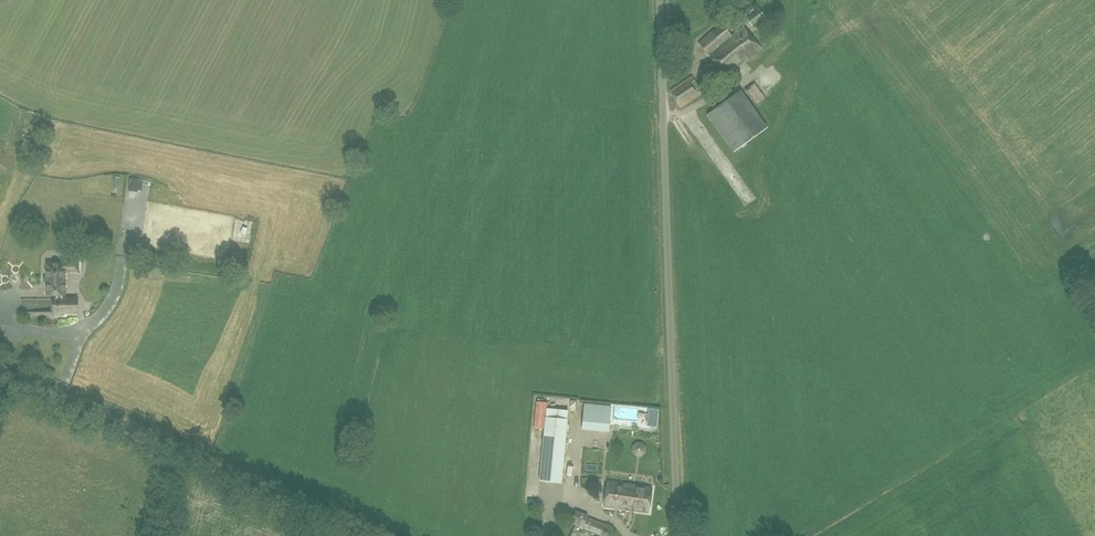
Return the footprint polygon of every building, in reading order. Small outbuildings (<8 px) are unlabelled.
[(752,25),(764,15),(758,8),(746,17),(752,25)] [(732,34),(722,22),(699,41),(726,75),(746,59),(747,59),(761,48),(743,25),(732,34)] [(681,107),(702,92),(691,75),(669,90),(681,107)] [(757,104),(765,97),(754,82),(745,89),(757,104)] [(733,151),(767,126),(740,89),(706,114),(733,151)] [(129,191),(137,192),(137,190),(141,191),(143,180),(139,180),(139,179),(130,178),(129,178),(129,184),(129,185),(129,191)] [(46,261),(46,295),(54,295),(54,314),(63,315),(64,313),(78,313),(78,298),(66,298),(66,273),(79,273),(79,261),(46,261)] [(69,367),(78,371),(82,362),(73,358),(69,367)] [(67,386),(75,388),(78,377),(71,375),(67,386)] [(610,410),(585,408),(583,428),(608,430),(610,410)] [(658,410),(649,409),(647,425),(656,426),(658,410)] [(546,417),(540,481),(561,483),(567,419),(546,417)] [(648,512),(651,487),(607,481),(604,506),(648,512)] [(604,524),(586,517),(587,515),(576,510),(570,522),(574,524),(570,535),(593,535),(594,532),(600,535),(604,524)]
